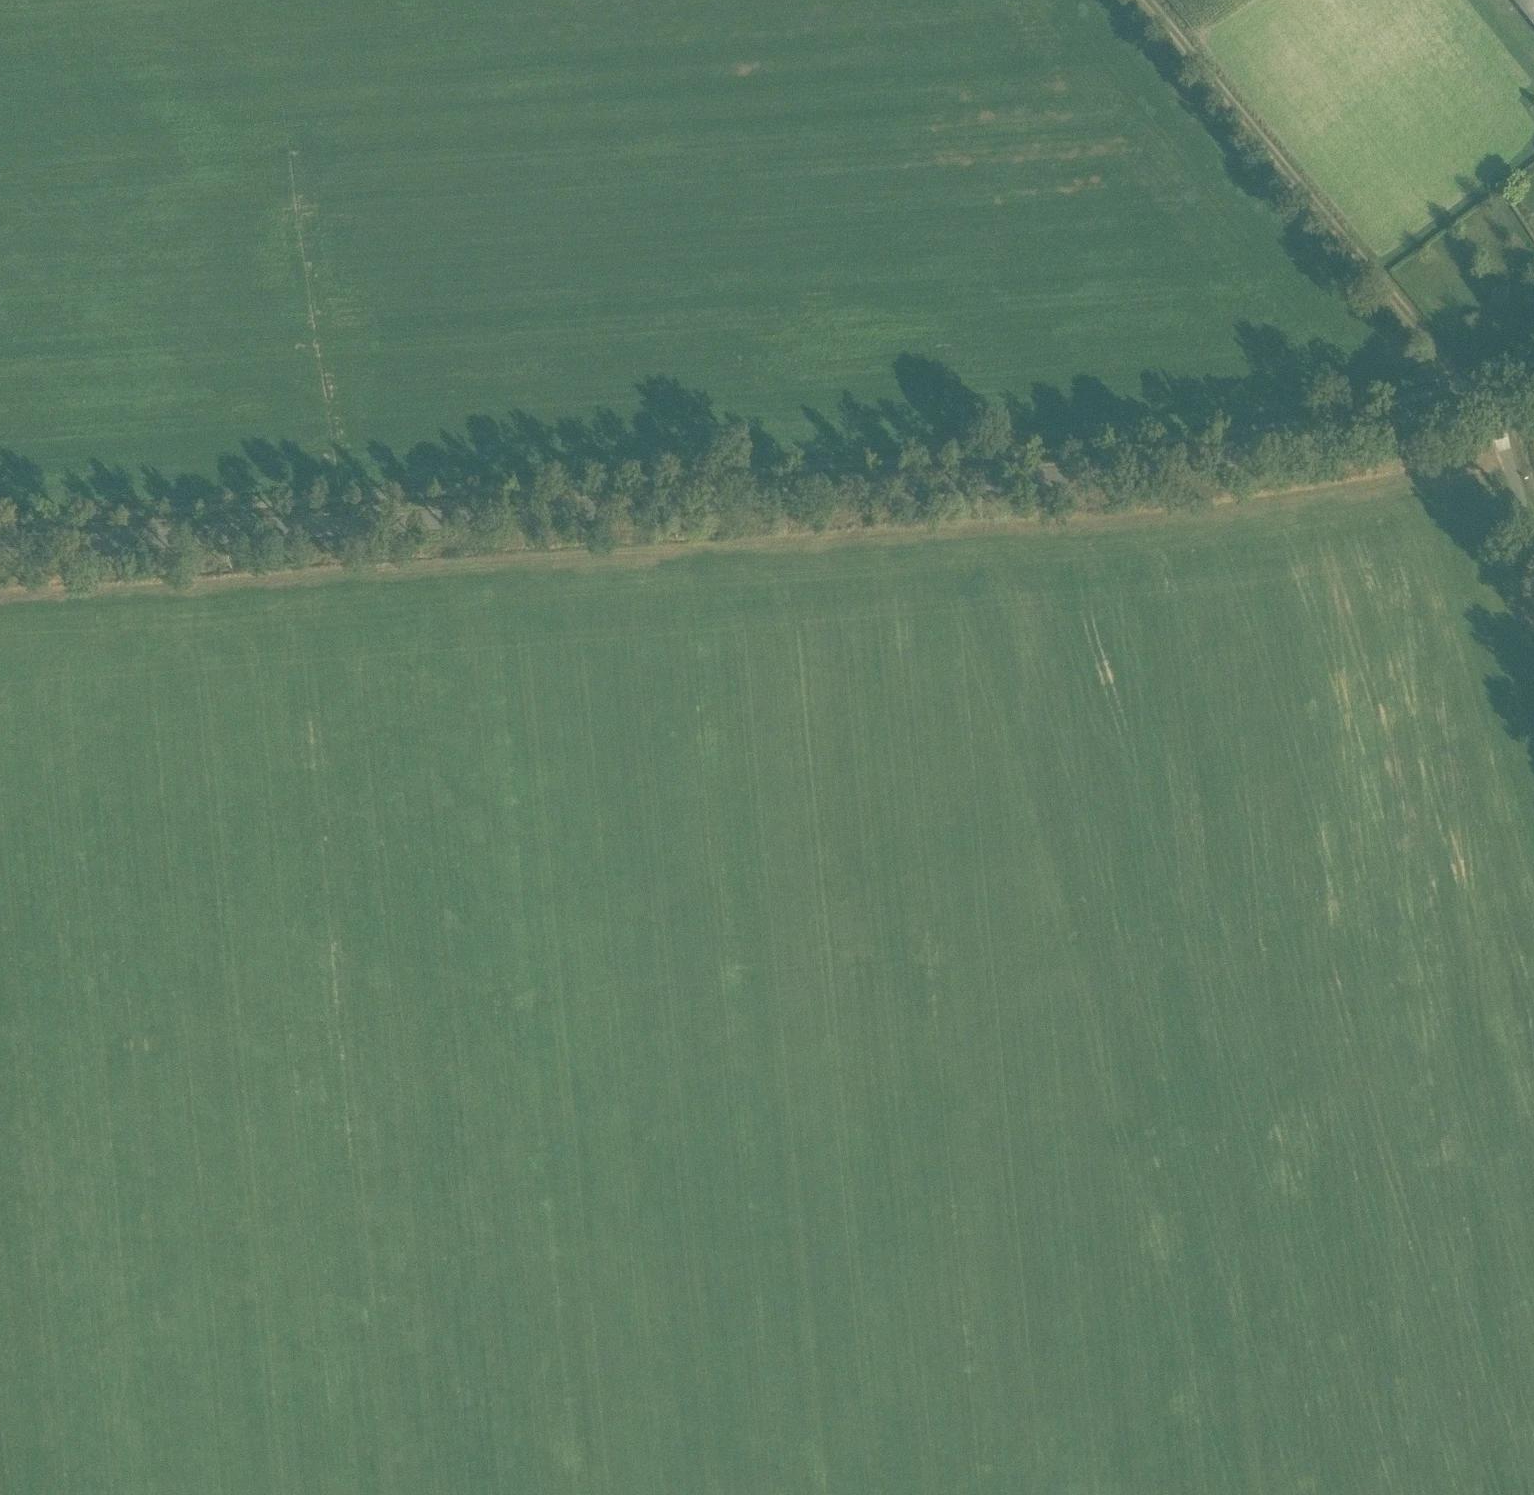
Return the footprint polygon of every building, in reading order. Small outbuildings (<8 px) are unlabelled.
[(1533,24),(1533,0),(1515,0),(1533,24)]
